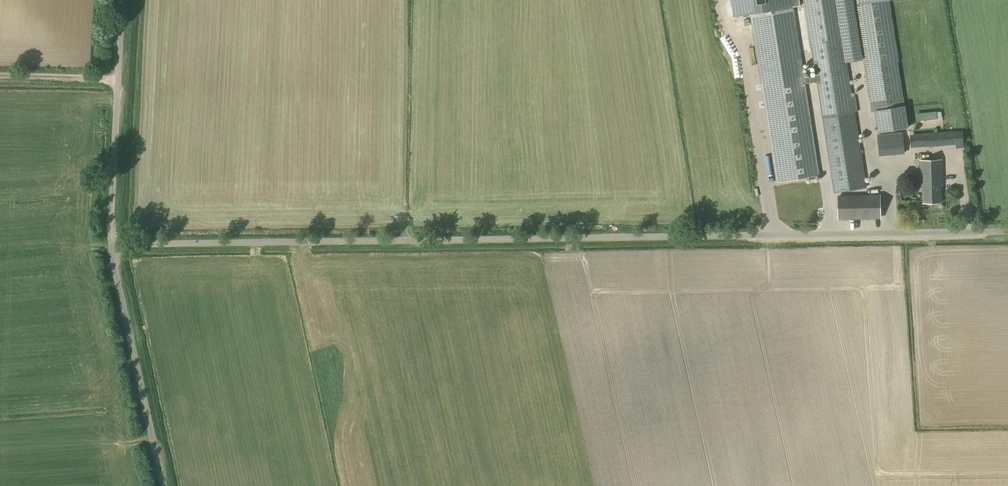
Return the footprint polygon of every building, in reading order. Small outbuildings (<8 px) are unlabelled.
[(852,0),(804,0),(816,76),(804,78),(792,7),(800,6),(799,0),(729,0),(731,16),(748,14),(774,182),(777,182),(819,175),(804,84),(817,82),(834,192),(865,187),(854,112),(857,112),(855,97),(852,97),(846,62),(862,59),(852,0)] [(864,67),(872,112),(875,112),(876,117),(878,133),(903,131),(909,130),(906,115),(898,61),(888,0),(854,0),(855,4),(864,67)] [(934,120),(934,111),(921,112),(922,121),(934,120)] [(964,148),(963,131),(963,130),(914,134),(910,134),(911,148),(955,145),(956,149),(964,148)] [(879,156),(904,154),(902,132),(878,134),(878,138),(877,138),(879,156)] [(941,203),(940,185),(943,185),(942,160),(920,161),(920,188),(923,188),(923,203),(941,203)] [(837,195),(838,220),(881,219),(881,194),(837,195)]
